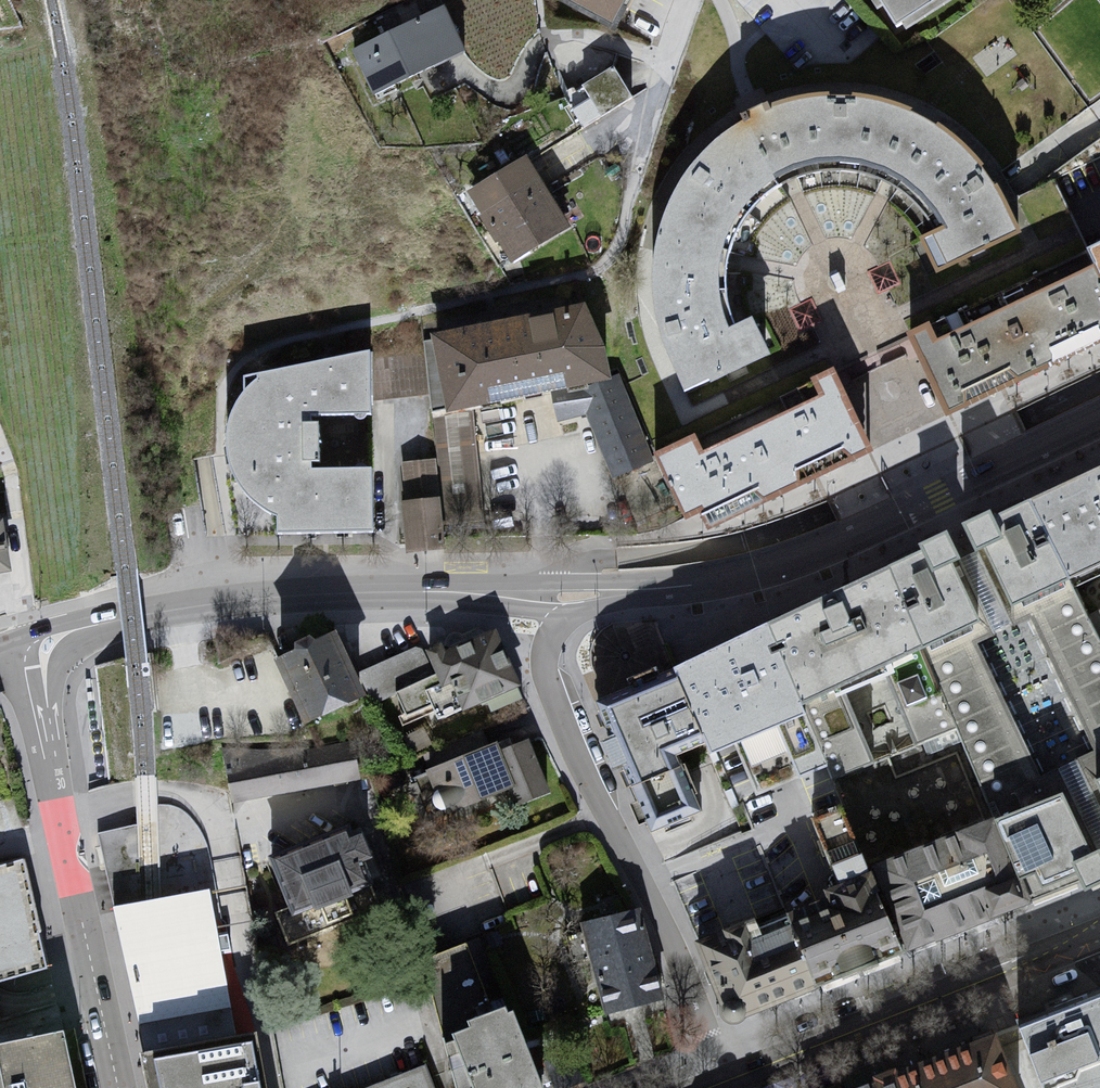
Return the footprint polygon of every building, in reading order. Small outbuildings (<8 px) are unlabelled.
[(561,7),(619,36),(637,0),(565,0),(561,7)] [(896,34),(953,0),(876,0),(896,34)] [(441,13),(350,52),(371,98),(465,53),(441,13)] [(503,123),(525,160),(635,99),(615,69),(563,101),(503,123)] [(664,337),(688,395),(778,358),(758,320),(734,331),(728,307),(725,278),(736,236),(758,203),(774,190),(809,172),(841,165),(877,168),(909,181),(950,231),(938,237),(955,265),(1025,231),(974,150),(941,126),(920,114),(886,103),(850,97),(812,99),(775,109),(728,136),(691,171),(669,212),(658,246),(656,269),(657,302),(664,337)] [(525,160),(470,193),(513,265),(571,226),(525,160)] [(1087,253),(1096,271),(1099,280),(1099,247),(1087,253)] [(909,336),(954,415),(1099,344),(1099,280),(1096,271),(940,343),(933,327),(909,336)] [(589,307),(434,334),(451,417),(473,413),(548,397),(559,427),(587,416),(614,484),(650,466),(589,307)] [(373,352),(372,403),(429,396),(434,421),(451,417),(434,334),(373,352)] [(298,419),(371,419),(372,403),(373,352),(263,378),(249,392),(238,411),(229,428),(229,453),(235,475),(245,493),(259,506),(278,519),(280,541),(376,536),(373,472),(314,473),(296,462),(298,419)] [(698,440),(659,460),(691,520),(705,513),(714,533),(875,455),(837,377),(818,384),(825,398),(705,456),(698,440)] [(484,522),(473,413),(451,417),(434,421),(442,526),(484,522)] [(436,460),(402,463),(409,555),(444,552),(442,526),(436,460)] [(1030,506),(1070,586),(1099,572),(1099,472),(1030,506)] [(888,572),(922,656),(1027,910),(1079,888),(1082,895),(1099,887),(1099,863),(1061,769),(1078,762),(1099,809),(1099,644),(1087,618),(1070,586),(1030,506),(992,524),(990,517),(965,528),(979,557),(960,566),(946,537),(919,550),(922,557),(888,572)] [(888,572),(772,627),(804,709),(854,686),(922,658),(888,572)] [(1087,618),(1099,644),(1099,612),(1087,618)] [(772,627),(676,674),(705,750),(710,763),(804,722),(799,711),(804,709),(772,627)] [(493,633),(425,656),(463,714),(521,691),(493,633)] [(339,639),(276,665),(303,720),(317,724),(362,707),(369,698),(339,639)] [(676,674),(600,706),(653,833),(696,814),(675,761),(705,750),(676,674)] [(530,743),(500,754),(514,792),(510,793),(514,808),(549,796),(530,743)] [(305,753),(219,751),(233,807),(360,783),(347,747),(305,753)] [(497,747),(425,774),(444,821),(510,793),(514,792),(500,754),(497,747)] [(134,804),(136,824),(99,835),(115,910),(209,895),(217,894),(215,886),(212,861),(206,842),(201,830),(193,820),(182,809),(170,805),(158,804),(134,804)] [(830,891),(700,939),(737,1027),(1027,910),(992,825),(830,891)] [(345,832),(273,864),(289,916),(367,890),(345,832)] [(0,870),(0,979),(39,970),(18,865),(0,870)] [(149,904),(115,910),(144,1047),(147,1062),(147,1063),(235,1048),(232,1030),(209,895),(149,904)] [(637,913),(586,926),(608,1018),(664,1003),(637,913)] [(1018,1028),(1042,1087),(1099,1087),(1099,994),(1018,1028)] [(468,1024),(471,1032),(453,1038),(455,1044),(447,1046),(456,1087),(539,1087),(513,1014),(508,1016),(506,1012),(468,1024)] [(0,1049),(0,1071),(1,1078),(0,1079),(0,1087),(77,1087),(66,1037),(0,1049)] [(872,1087),(1013,1087),(994,1038),(872,1087)] [(147,1063),(153,1087),(256,1087),(247,1046),(235,1048),(147,1063)] [(355,1087),(438,1087),(425,1059),(355,1087)]
